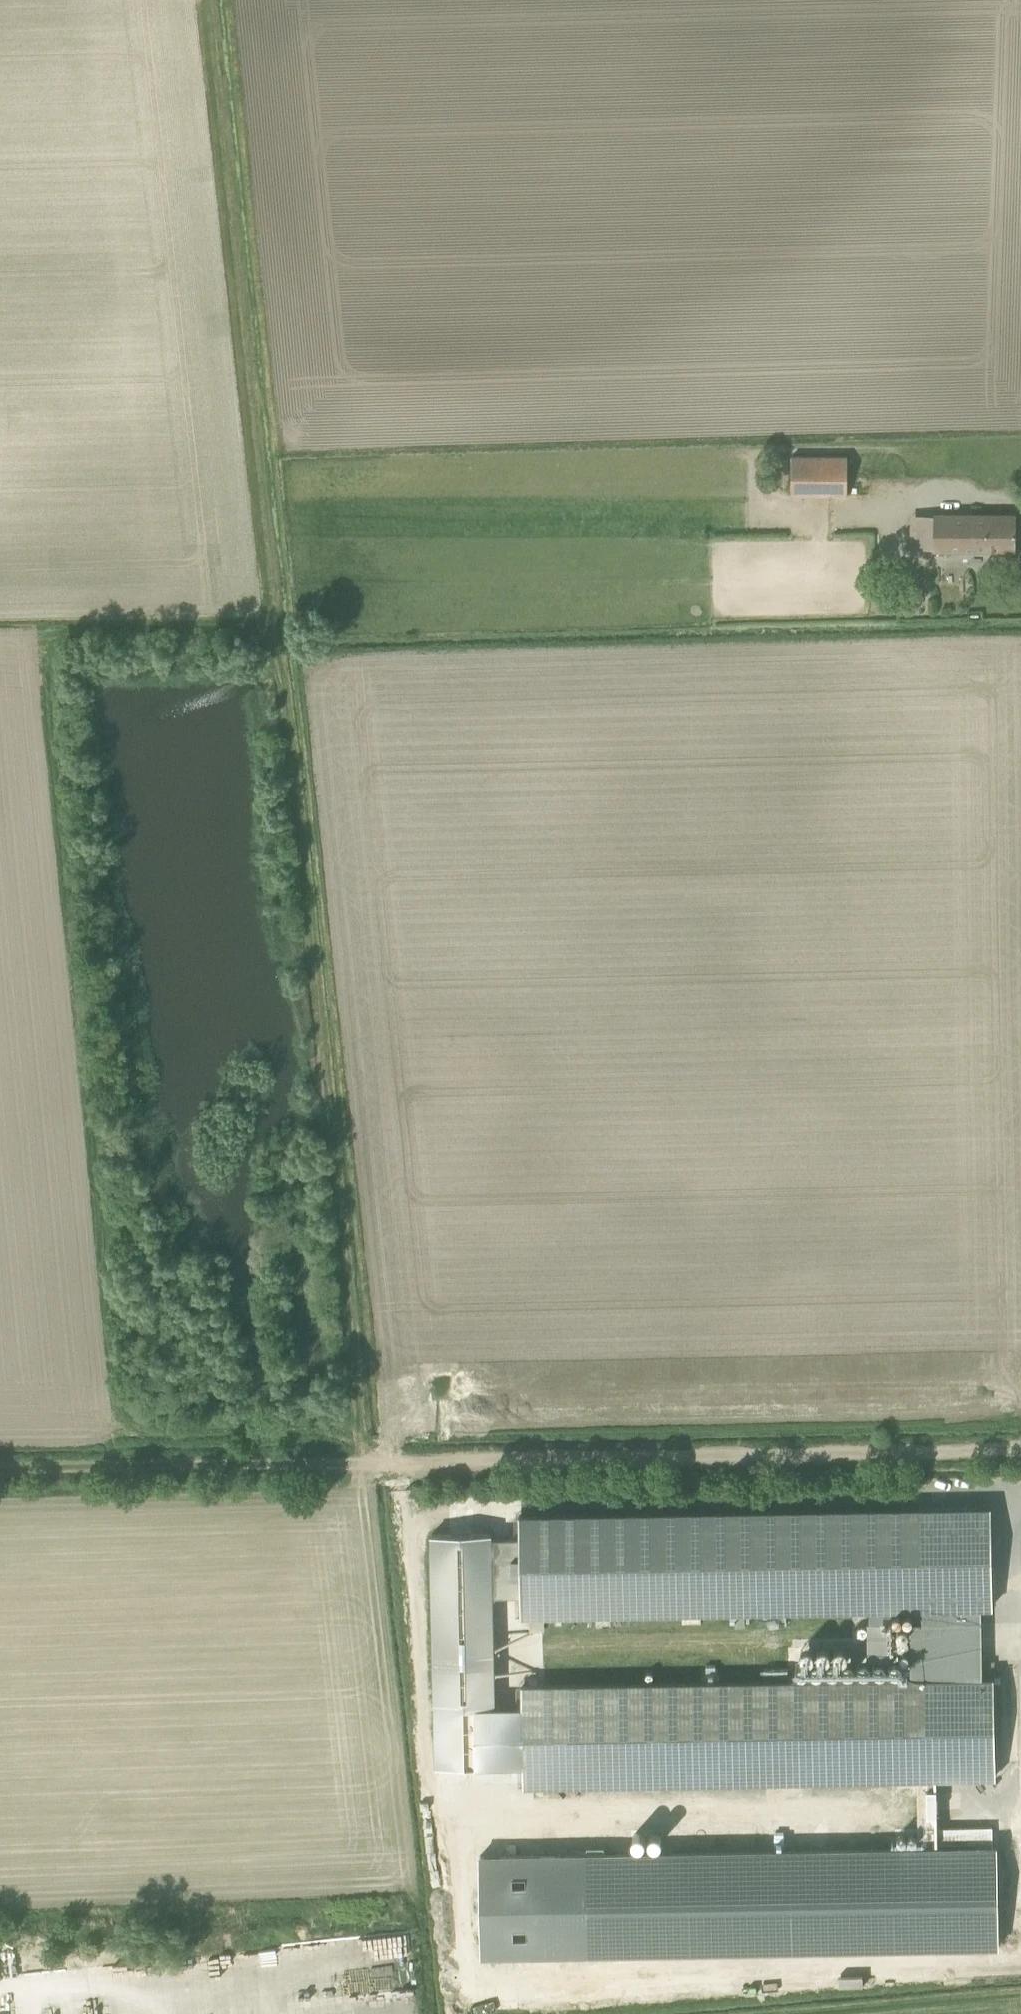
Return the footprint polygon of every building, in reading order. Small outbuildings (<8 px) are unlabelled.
[(791,456),(792,467),(792,496),(830,495),(832,495),(832,476),(847,476),(847,456),(791,456)] [(935,514),(934,548),(1014,549),(1015,515),(935,514)] [(924,1679),(982,1678),(980,1606),(992,1606),(990,1508),(520,1516),(522,1614),(923,1607),(924,1679)] [(490,1533),(432,1534),(437,1770),(495,1769),(490,1533)] [(993,1678),(982,1678),(924,1679),(523,1686),(525,1784),(918,1777),(983,1775),(995,1775),(993,1678)] [(919,1849),(481,1856),(482,1954),(998,1945),(996,1847),(984,1847),(983,1775),(918,1777),(919,1849)] [(411,1966),(354,1976),(357,1994),(414,1985),(411,1966)]
